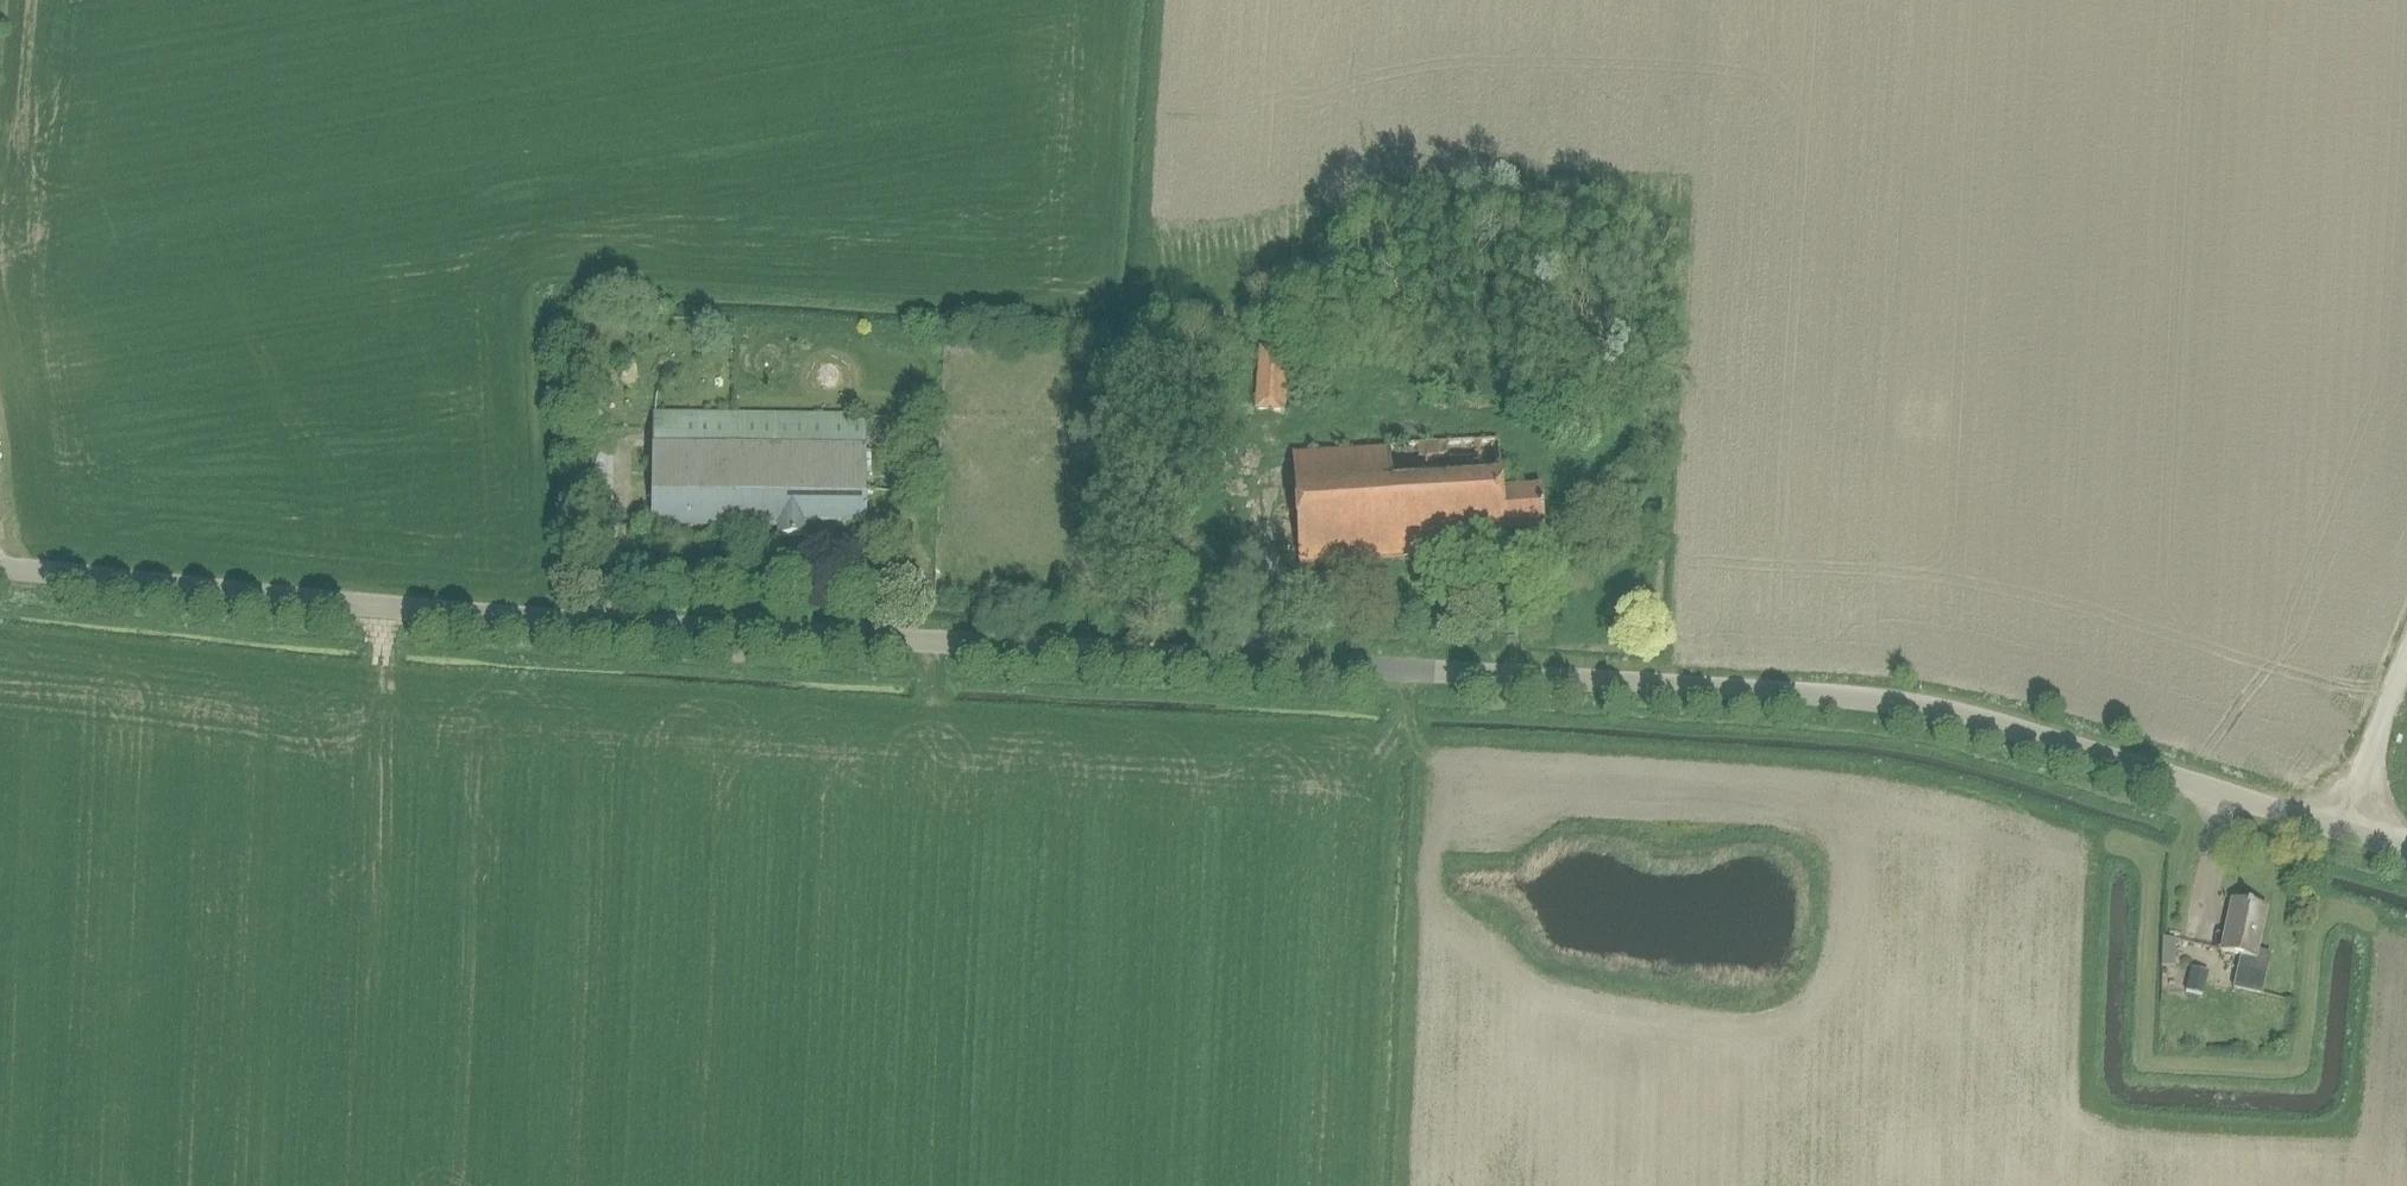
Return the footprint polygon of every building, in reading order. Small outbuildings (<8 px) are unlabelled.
[(1287,413),(1293,351),(1260,348),(1254,410),(1287,413)] [(650,413),(650,504),(651,525),(778,525),(778,536),(803,536),(803,522),(865,522),(865,412),(650,413)] [(1293,455),(1296,504),(1299,565),(1480,554),(1480,546),(1504,544),(1504,535),(1544,532),(1541,491),(1501,493),(1498,443),(1293,455)] [(584,462),(584,475),(612,475),(612,462),(584,462)] [(2267,976),(2273,953),(2258,949),(2268,908),(2233,899),(2220,951),(2240,956),(2236,968),(2232,986),(2262,994),(2267,976)] [(2166,935),(2164,963),(2178,964),(2181,936),(2166,935)] [(2196,966),(2189,988),(2206,993),(2212,971),(2196,966)]
